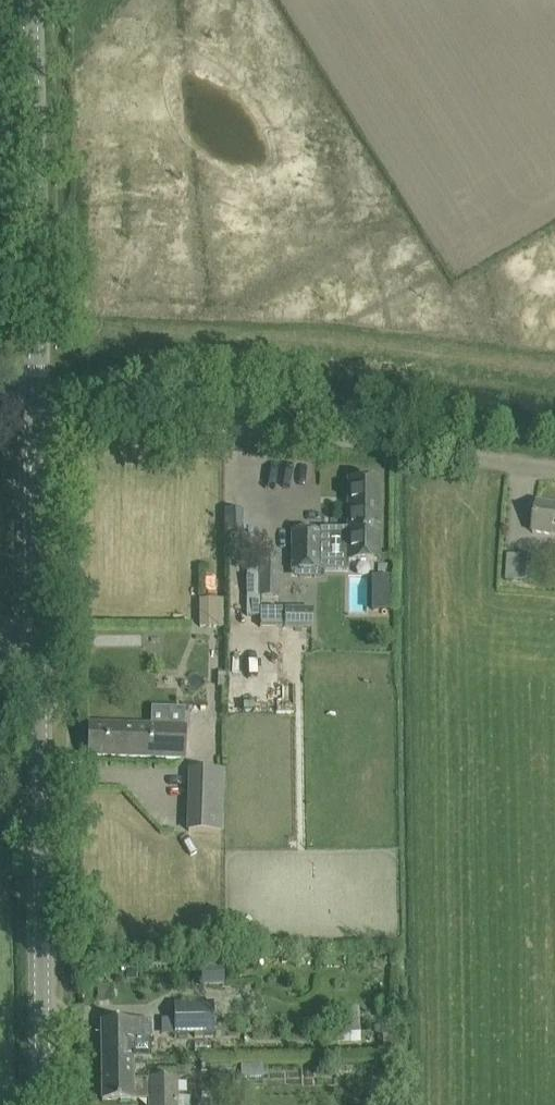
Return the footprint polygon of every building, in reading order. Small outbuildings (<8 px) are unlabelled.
[(348,560),(378,560),(378,481),(349,480),(348,532),(348,541),(348,560)] [(537,502),(532,532),(554,536),(554,505),(537,502)] [(241,510),(224,510),(224,531),(241,531),(241,510)] [(320,577),(320,541),(348,541),(348,532),(292,532),(291,569),(299,569),(299,577),(320,577)] [(536,557),(510,555),(508,580),(534,582),(536,557)] [(278,597),(278,557),(261,557),(260,568),(260,597),(278,597)] [(260,609),(260,597),(260,568),(247,568),(247,616),(260,616),(260,627),(311,628),(312,610),(260,609)] [(375,610),(394,609),(393,575),(374,575),(375,610)] [(222,599),(200,599),(200,627),(222,627),(222,599)] [(88,724),(87,755),(183,759),(184,728),(88,724)] [(190,770),(188,832),(223,833),(225,771),(190,770)] [(163,950),(148,951),(148,961),(163,960),(163,950)] [(224,963),(209,963),(209,985),(224,985),(224,963)] [(174,1004),(175,1035),(214,1034),(214,1003),(174,1004)] [(324,1043),(360,1042),(359,1010),(345,1010),(345,1025),(324,1025),(324,1043)] [(101,1022),(101,1060),(132,1059),(151,1059),(150,1021),(102,1022),(101,1022)] [(244,1021),(233,1021),(233,1034),(245,1033),(244,1021)] [(396,1030),(382,1031),(382,1044),(396,1043),(396,1030)] [(101,1060),(102,1101),(150,1101),(150,1104),(176,1104),(176,1096),(176,1079),(133,1080),(132,1059),(101,1060)] [(262,1065),(241,1066),(242,1079),(262,1078),(262,1065)]
